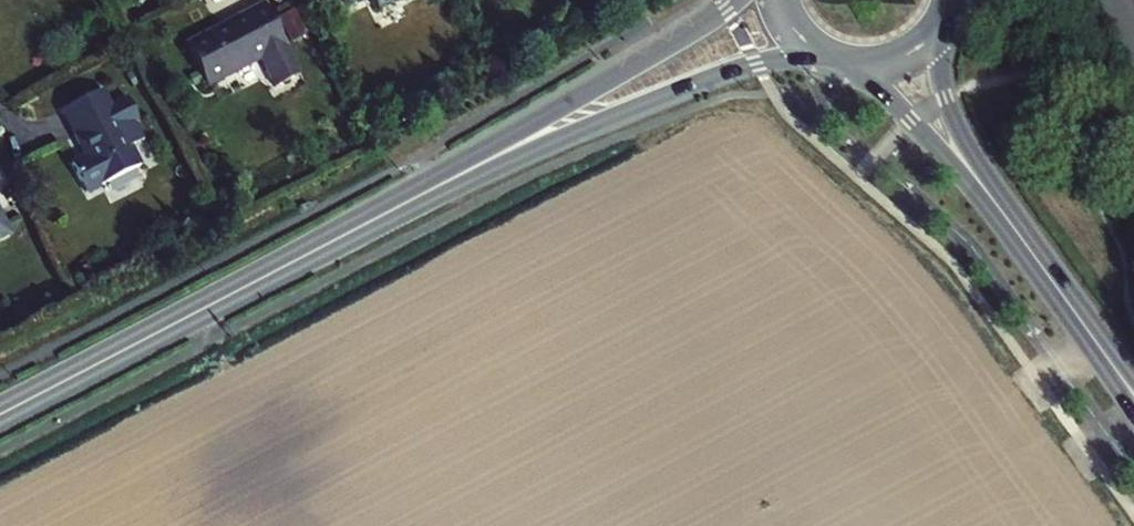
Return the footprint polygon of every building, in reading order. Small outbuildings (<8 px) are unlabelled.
[(184,43),(207,87),(259,60),(274,86),(299,73),(285,47),(264,6),(228,25),(229,27),(222,31),(219,25),(184,43)] [(71,130),(100,184),(140,163),(100,88),(60,109),(71,130)] [(8,233),(0,217),(0,238),(8,233)]
